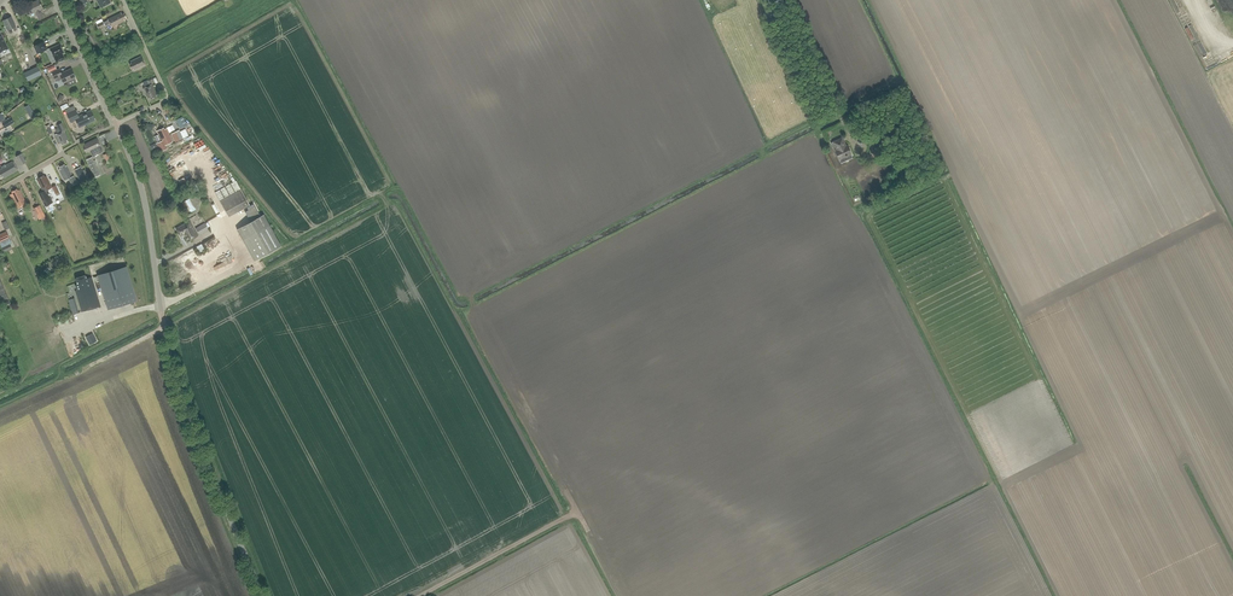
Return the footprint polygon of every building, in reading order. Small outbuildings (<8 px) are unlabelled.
[(44,17),(40,10),(43,8),(39,0),(38,0),(24,7),(28,15),(35,12),(39,20),(44,17)] [(109,0),(96,0),(100,8),(111,2),(109,0)] [(777,6),(765,11),(767,16),(779,11),(777,6)] [(97,25),(96,25),(98,29),(105,26),(105,27),(110,25),(111,28),(125,21),(124,19),(126,19),(123,14),(122,14),(121,13),(107,19),(108,20),(103,22),(97,25)] [(5,26),(7,31),(13,28),(14,31),(17,30),(15,27),(11,17),(3,20),(6,25),(5,26)] [(1221,19),(1217,21),(1224,33),(1227,32),(1221,19)] [(16,34),(18,42),(25,40),(24,32),(16,34)] [(47,49),(43,41),(32,46),(36,54),(47,49)] [(55,61),(64,57),(62,53),(63,53),(59,44),(50,49),(55,61)] [(134,70),(145,65),(141,56),(130,62),(131,64),(129,65),(132,70),(134,69),(134,70)] [(54,65),(47,69),(49,73),(51,72),(55,82),(61,79),(63,83),(75,78),(71,69),(61,73),(59,69),(56,70),(54,65)] [(37,66),(24,72),(28,81),(41,75),(37,66)] [(145,87),(143,88),(148,98),(150,98),(151,99),(156,97),(155,95),(157,94),(152,84),(154,83),(152,79),(148,81),(150,85),(145,87)] [(75,110),(66,115),(69,121),(70,122),(73,121),(75,120),(79,128),(95,120),(90,111),(78,116),(75,110)] [(186,115),(179,119),(183,127),(190,124),(186,115)] [(5,128),(13,122),(10,117),(1,122),(5,128)] [(68,140),(64,131),(65,130),(61,123),(57,125),(59,130),(56,132),(57,134),(55,135),(59,144),(61,143),(62,145),(67,143),(66,141),(68,140)] [(157,143),(156,144),(160,152),(167,149),(166,145),(172,142),(172,141),(169,136),(166,129),(164,130),(163,128),(159,131),(159,132),(157,133),(158,135),(161,141),(157,143)] [(179,130),(175,132),(176,132),(179,140),(183,138),(188,135),(185,129),(180,131),(179,130)] [(175,132),(171,134),(171,135),(174,140),(175,142),(179,140),(176,132),(175,132)] [(88,152),(90,151),(93,156),(103,151),(100,146),(101,146),(96,138),(84,144),(85,146),(83,147),(85,152),(87,151),(88,152)] [(837,150),(835,151),(839,159),(841,158),(843,162),(848,160),(846,156),(851,154),(847,146),(846,146),(842,138),(831,143),(833,147),(835,146),(837,150)] [(26,162),(21,154),(15,157),(20,166),(26,162)] [(923,157),(918,160),(924,171),(929,169),(923,157)] [(95,160),(87,164),(93,177),(99,175),(96,170),(97,169),(95,164),(97,164),(95,160)] [(18,170),(13,162),(5,166),(5,165),(1,167),(2,169),(0,170),(0,171),(0,176),(1,177),(3,176),(4,178),(18,170)] [(72,177),(67,166),(65,166),(64,165),(60,167),(61,169),(59,170),(64,181),(68,179),(71,184),(72,186),(77,183),(74,176),(72,177)] [(80,167),(74,170),(79,180),(85,177),(84,176),(87,175),(84,170),(82,171),(80,167)] [(904,172),(898,176),(902,182),(908,179),(904,172)] [(52,188),(46,176),(44,177),(43,176),(38,178),(39,180),(38,181),(43,191),(45,191),(47,190),(52,188)] [(236,181),(215,193),(219,201),(240,189),(236,181)] [(18,191),(17,189),(12,192),(13,193),(10,195),(12,199),(13,199),(18,208),(26,204),(19,190),(18,191)] [(240,189),(219,201),(228,217),(249,205),(240,189)] [(43,191),(38,194),(44,204),(51,200),(49,195),(49,193),(48,193),(47,190),(45,191),(43,191)] [(186,201),(191,212),(198,209),(193,198),(186,201)] [(248,210),(245,212),(248,218),(258,213),(254,207),(253,204),(246,208),(248,210)] [(43,211),(36,214),(39,220),(43,218),(45,217),(46,216),(43,211)] [(237,229),(242,237),(254,259),(279,246),(267,223),(263,215),(237,229)] [(188,241),(197,237),(188,222),(176,229),(180,236),(184,234),(188,241)] [(205,223),(195,229),(199,235),(208,230),(205,223)] [(9,238),(6,232),(0,235),(0,243),(9,238)] [(203,252),(208,249),(205,243),(199,246),(203,252)] [(126,266),(97,275),(108,310),(137,301),(126,266)] [(100,307),(92,279),(91,277),(86,278),(85,275),(75,278),(77,285),(75,285),(77,291),(75,291),(81,312),(100,307)] [(5,306),(10,304),(6,294),(3,289),(4,288),(0,280),(0,296),(5,306)] [(78,313),(74,300),(70,301),(74,314),(78,313)] [(94,337),(87,340),(90,345),(96,341),(94,337)]
